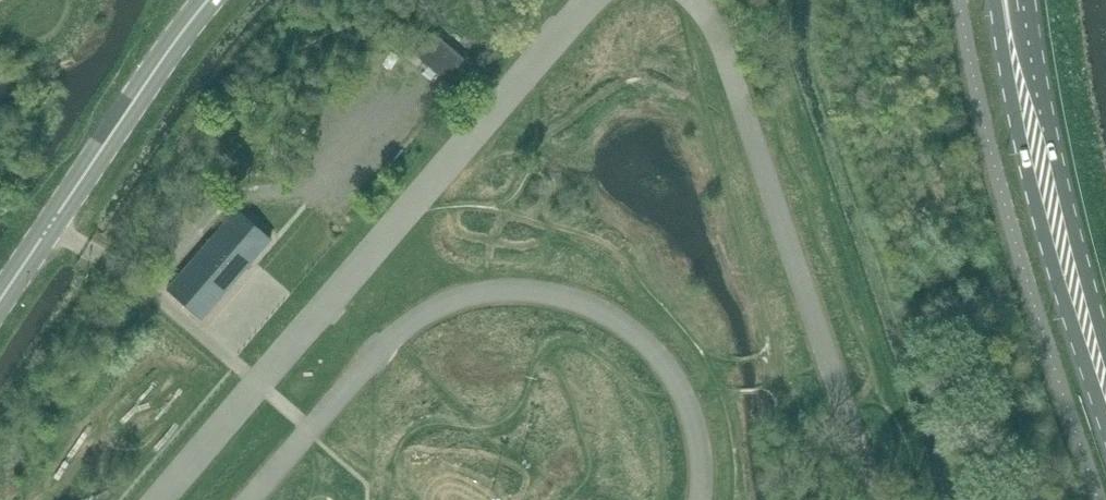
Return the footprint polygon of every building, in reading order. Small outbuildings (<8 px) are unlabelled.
[(452,84),(470,63),(433,31),(414,53),(452,84)] [(202,318),(271,238),(236,208),(167,288),(202,318)]
